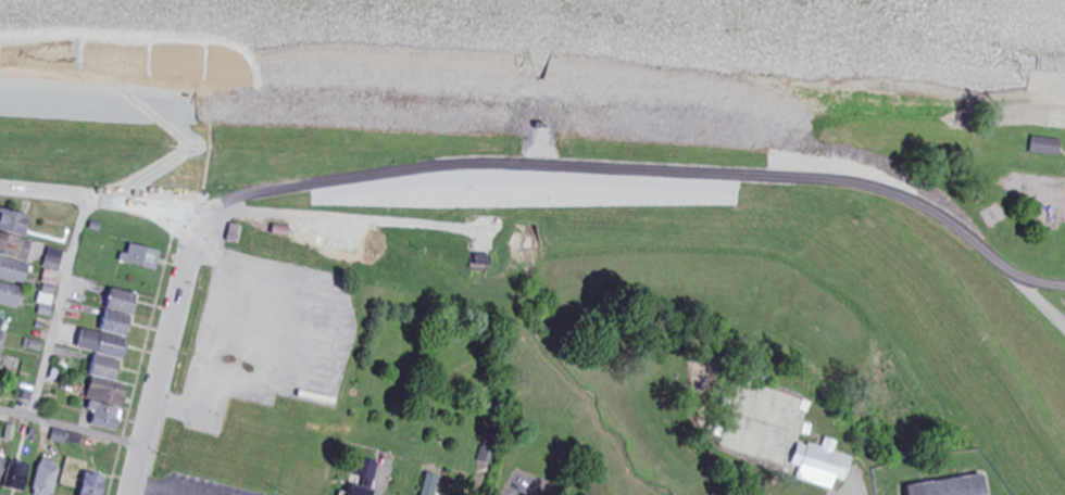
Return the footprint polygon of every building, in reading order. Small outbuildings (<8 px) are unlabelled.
[(1060,159),(1064,144),(1035,136),(1031,151),(1060,159)] [(36,220),(3,208),(0,216),(0,229),(29,239),(36,220)] [(35,242),(0,235),(0,255),(31,262),(35,242)] [(124,264),(158,271),(162,252),(128,245),(124,264)] [(33,265),(0,258),(0,279),(29,285),(33,265)] [(27,291),(0,283),(0,303),(21,310),(27,291)] [(137,318),(143,298),(114,288),(108,308),(137,318)]
